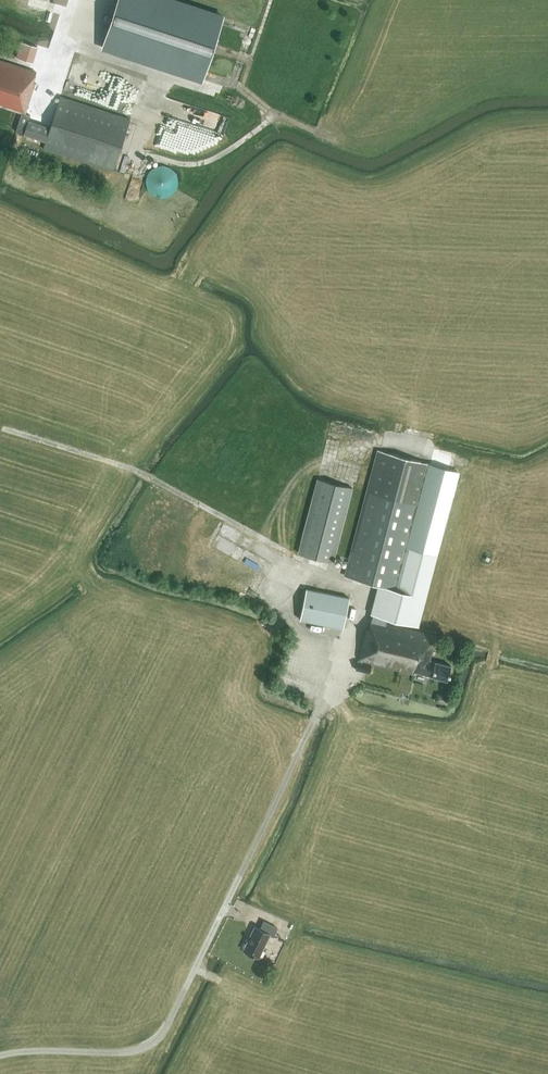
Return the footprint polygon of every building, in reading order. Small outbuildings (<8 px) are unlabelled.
[(174,0),(118,0),(103,46),(202,79),(222,16),(174,0)] [(15,56),(26,60),(33,62),(37,51),(47,54),(48,48),(38,45),(31,43),(20,40),(15,56)] [(46,141),(43,148),(113,171),(130,119),(60,96),(50,127),(28,120),(30,115),(25,113),(35,83),(33,82),(36,72),(0,60),(0,106),(22,113),(15,131),(46,141)] [(198,123),(226,132),(231,114),(204,106),(198,123)] [(178,181),(178,180),(178,179),(178,177),(177,176),(177,174),(176,173),(175,171),(174,170),(173,169),(171,168),(170,167),(168,166),(167,166),(165,165),(164,165),(162,165),(161,165),(159,165),(157,166),(156,166),(154,167),(153,168),(152,169),(150,170),(149,171),(148,172),(148,174),(147,175),(146,177),(146,178),(146,180),(146,182),(146,183),(146,185),(147,186),(147,188),(148,189),(149,191),(150,192),(151,193),(152,194),(154,195),(157,197),(158,197),(160,197),(161,197),(163,197),(165,197),(166,197),(168,196),(169,196),(171,195),(172,194),(173,193),(174,192),(175,191),(176,189),(177,188),(177,186),(178,184),(178,183),(178,181)] [(388,617),(417,624),(436,554),(410,547),(432,464),(378,451),(345,575),(380,585),(372,619),(371,619),(369,630),(367,629),(358,662),(356,669),(367,672),(368,665),(361,663),(362,661),(415,674),(415,671),(447,680),(451,666),(429,660),(435,636),(386,623),(388,617)] [(317,478),(298,553),(334,562),(353,488),(317,478)] [(219,533),(214,543),(269,573),(275,563),(219,533)] [(349,597),(306,589),(300,620),(343,629),(349,597)] [(450,696),(443,694),(441,703),(448,704),(450,696)] [(260,929),(255,926),(243,949),(259,957),(270,934),(273,936),(277,927),(264,921),(260,929)]
